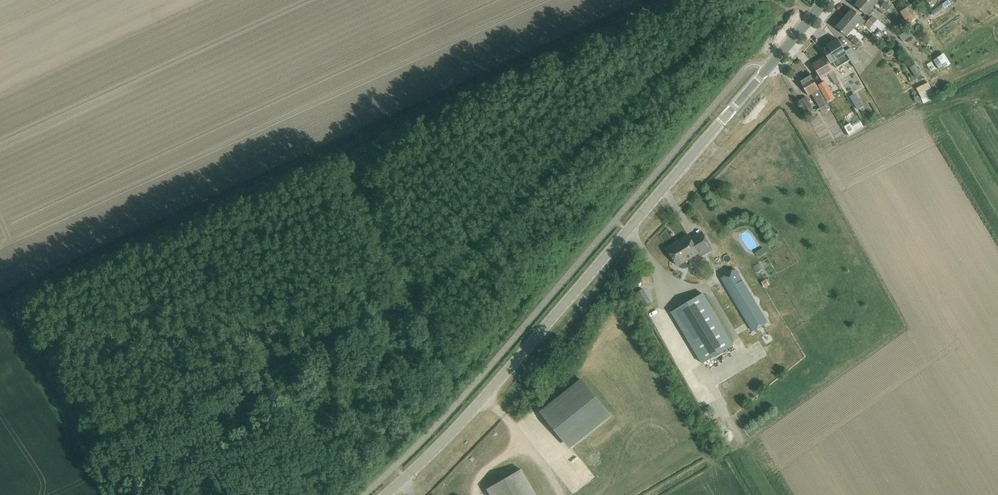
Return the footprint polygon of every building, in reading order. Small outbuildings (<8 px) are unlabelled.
[(873,6),(866,0),(860,0),(854,7),(865,16),(866,15),(869,18),(873,13),(869,10),(873,6)] [(925,2),(925,3),(930,10),(935,6),(938,0),(924,0),(925,2)] [(881,6),(886,11),(890,6),(885,2),(881,6)] [(938,14),(947,8),(944,3),(934,9),(938,14)] [(916,24),(915,21),(916,20),(908,8),(900,12),(909,28),(916,24)] [(852,10),(844,19),(854,28),(858,24),(861,27),(865,22),(862,19),(852,10)] [(872,17),(868,21),(876,28),(882,32),(885,28),(872,17)] [(844,19),(836,29),(846,38),(854,28),(844,19)] [(876,28),(868,21),(865,25),(873,32),(876,28)] [(902,35),(899,37),(903,43),(905,41),(912,37),(910,33),(908,31),(902,35)] [(863,43),(855,37),(851,42),(859,48),(863,43)] [(850,61),(844,52),(845,51),(838,40),(827,46),(827,47),(822,50),(831,64),(833,63),(836,69),(850,61)] [(850,48),(845,51),(844,52),(850,61),(854,68),(855,68),(853,64),(858,61),(850,48)] [(933,61),(940,71),(951,65),(944,54),(933,61)] [(829,75),(835,86),(839,84),(825,59),(813,66),(820,79),(829,75)] [(819,110),(822,114),(830,109),(828,105),(811,77),(800,83),(809,97),(813,94),(821,109),(819,110)] [(825,82),(818,85),(828,102),(835,98),(825,82)] [(916,89),(924,104),(936,98),(928,83),(916,89)] [(799,102),(808,117),(814,113),(806,98),(799,102)] [(860,101),(854,104),(858,111),(864,108),(860,101)] [(844,127),(848,135),(863,127),(859,119),(844,127)] [(689,259),(699,253),(700,255),(710,249),(705,240),(695,246),(689,236),(667,249),(677,266),(678,265),(679,267),(681,269),(684,269),(686,269),(688,267),(690,266),(690,264),(690,261),(689,259)] [(758,249),(760,255),(766,253),(764,246),(758,249)] [(722,278),(755,330),(769,322),(736,270),(722,278)] [(645,287),(639,290),(647,304),(653,300),(645,287)] [(672,312),(705,363),(735,343),(702,293),(672,312)] [(571,447),(610,416),(581,380),(542,411),(571,447)] [(742,398),(735,401),(737,407),(745,404),(742,398)] [(520,469),(485,489),(488,494),(535,494),(520,469)]
